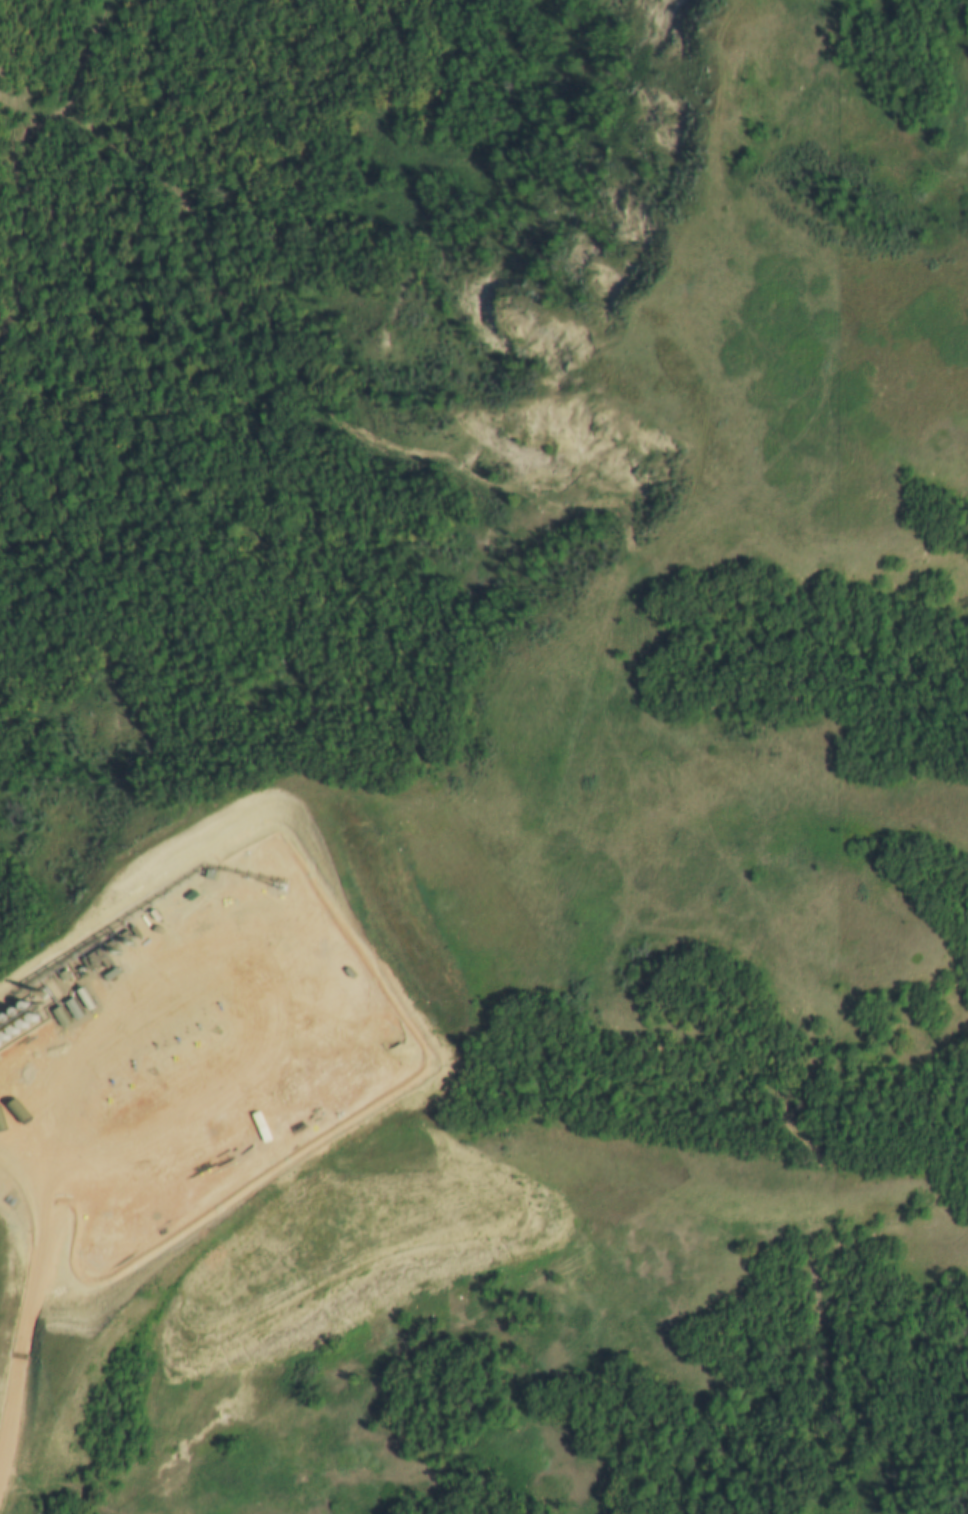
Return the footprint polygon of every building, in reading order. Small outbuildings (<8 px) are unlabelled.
[(26,1010),(25,1010),(23,1010),(22,1010),(21,1009),(20,1008),(19,1007),(19,1005),(20,1004),(20,1002),(22,1001),(23,1001),(25,1001),(26,1002),(27,1003),(28,1004),(28,1006),(28,1007),(27,1009),(26,1010)] [(16,1014),(15,1015),(14,1015),(12,1015),(11,1014),(10,1013),(9,1011),(9,1010),(10,1008),(11,1007),(12,1006),(13,1006),(15,1006),(16,1006),(18,1007),(18,1009),(19,1011),(18,1012),(18,1013),(16,1014)] [(7,1020),(6,1021),(4,1021),(3,1020),(1,1020),(0,1018),(0,1017),(0,1016),(0,1014),(1,1013),(2,1012),(4,1011),(5,1012),(7,1012),(8,1013),(9,1015),(9,1016),(9,1018),(8,1019),(7,1020)] [(35,1021),(33,1022),(32,1022),(30,1021),(29,1021),(28,1019),(28,1018),(28,1017),(28,1015),(29,1014),(30,1013),(32,1012),(33,1013),(35,1013),(36,1014),(37,1016),(37,1017),(37,1019),(36,1020),(35,1021)] [(24,1026),(23,1027),(21,1027),(20,1027),(18,1026),(17,1025),(17,1023),(17,1022),(17,1020),(18,1019),(19,1018),(21,1018),(22,1018),(24,1018),(25,1019),(26,1021),(26,1023),(26,1024),(25,1025),(24,1026)] [(15,1033),(13,1034),(12,1034),(10,1034),(9,1033),(8,1032),(8,1030),(8,1029),(8,1027),(9,1026),(10,1025),(12,1025),(13,1025),(15,1025),(16,1027),(17,1028),(17,1030),(17,1031),(16,1032),(15,1033)]
